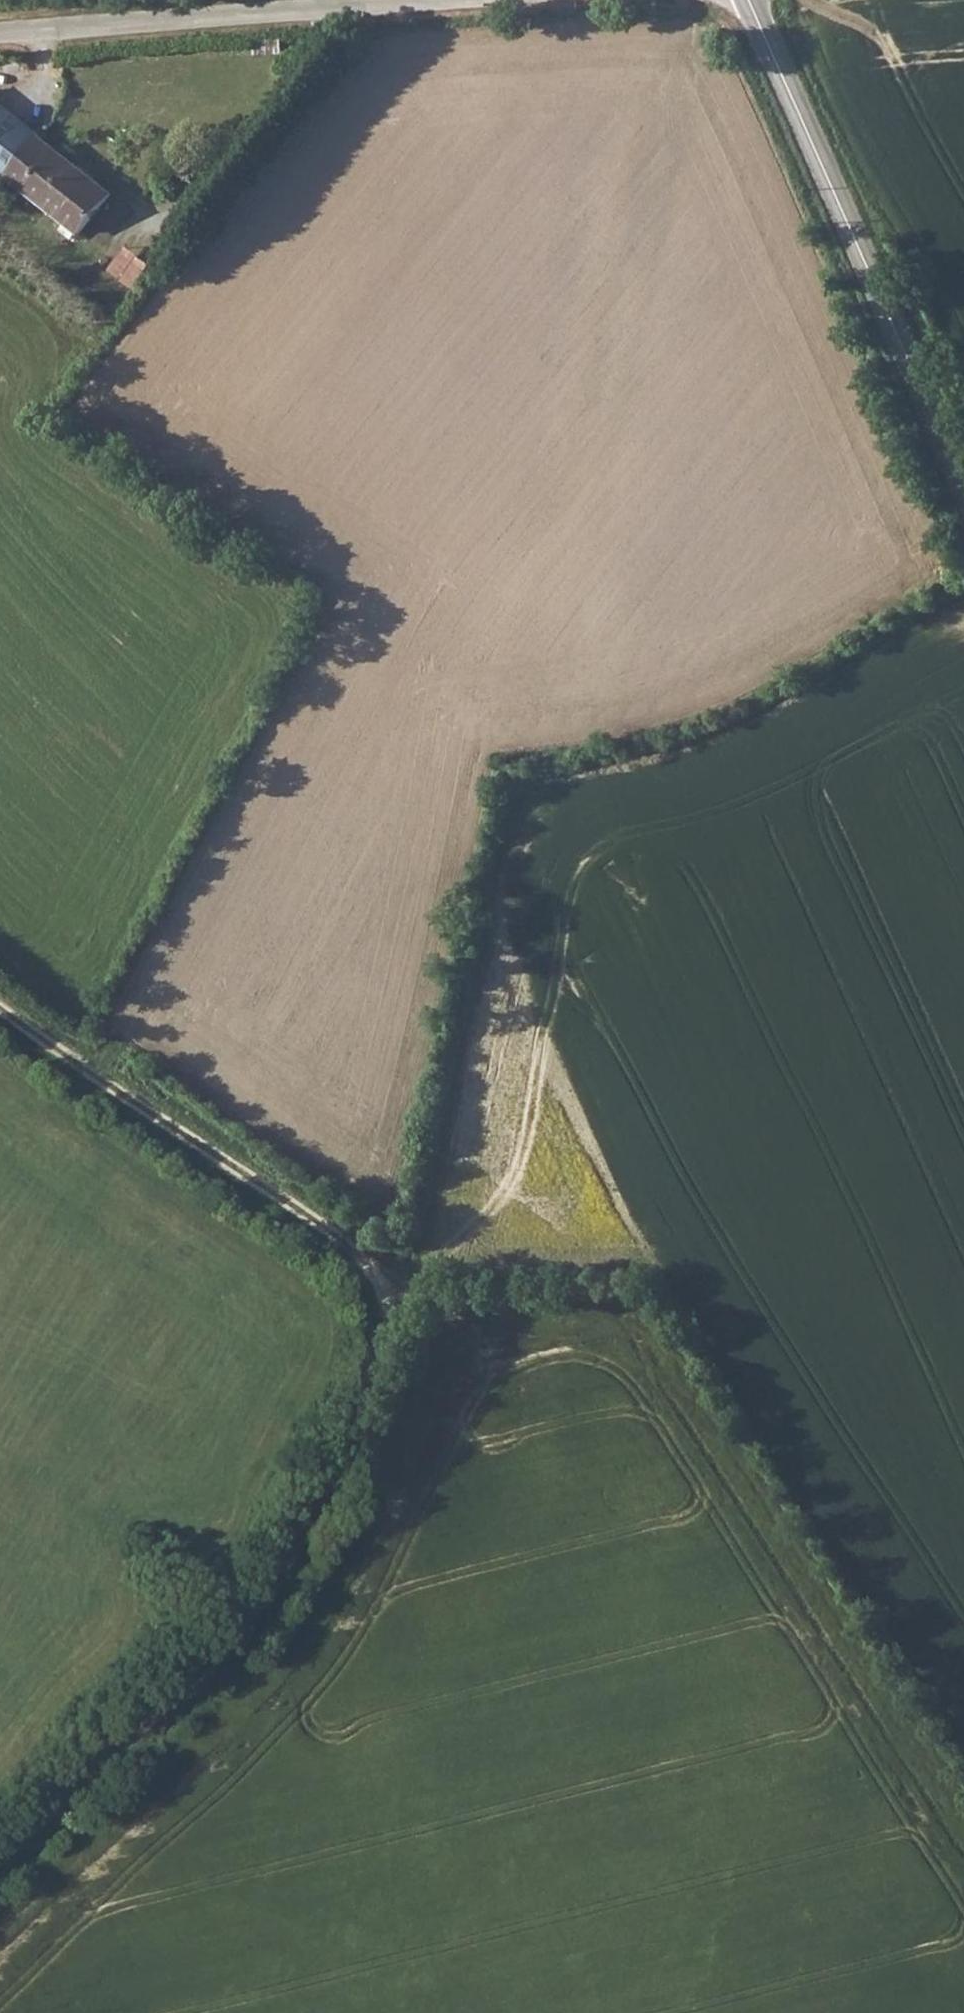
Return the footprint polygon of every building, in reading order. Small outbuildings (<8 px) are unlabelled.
[(11,175),(82,230),(112,191),(0,104),(0,167),(11,175)] [(135,291),(153,267),(127,249),(110,272),(135,291)]
